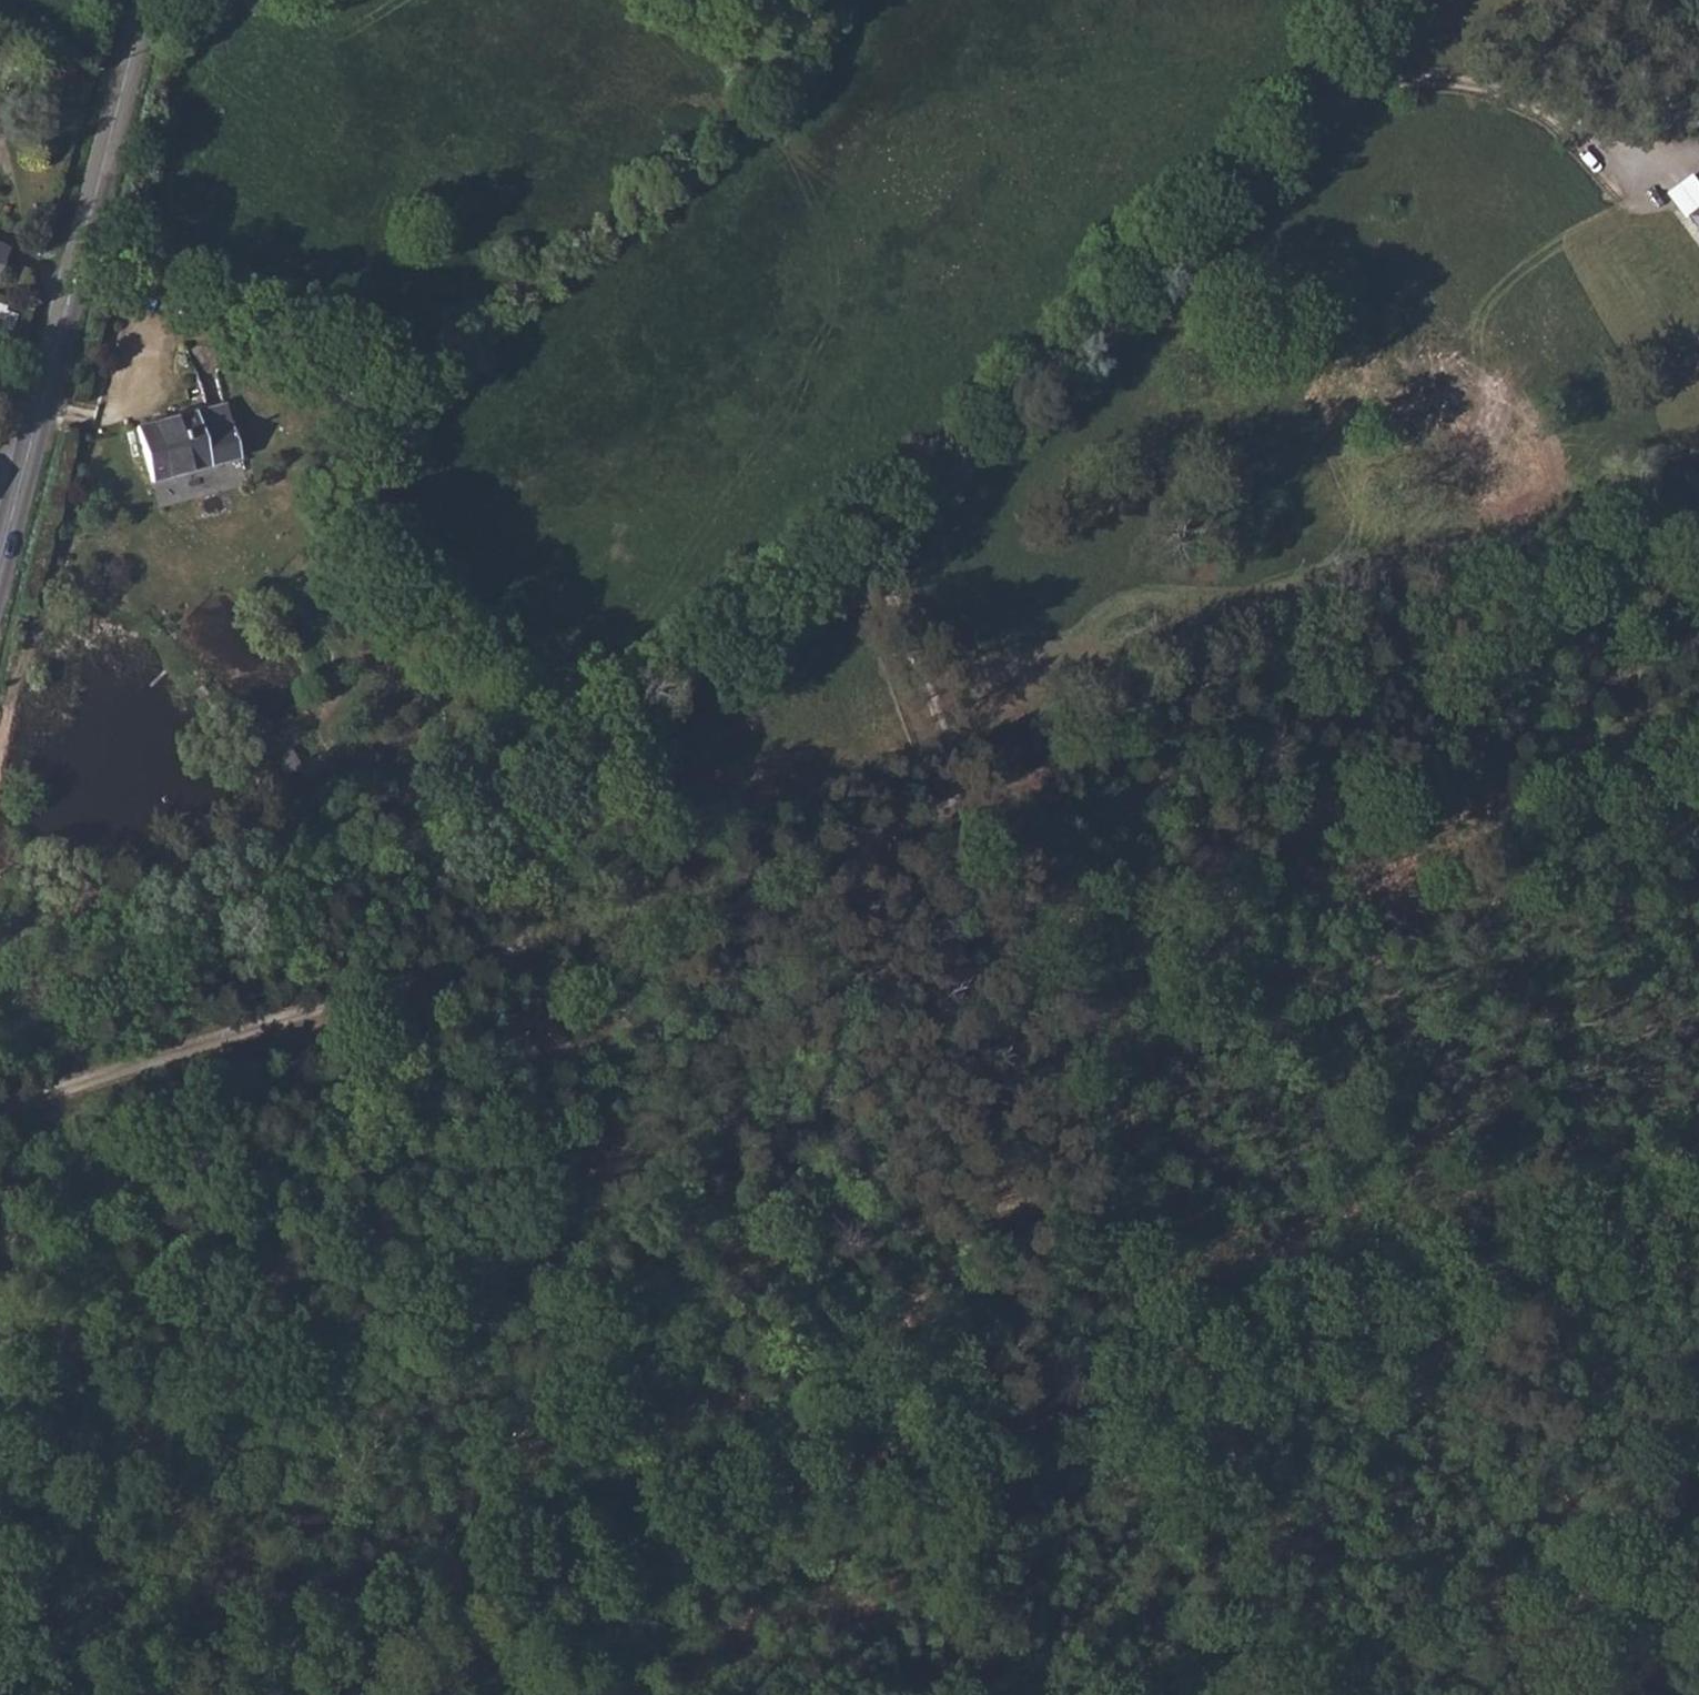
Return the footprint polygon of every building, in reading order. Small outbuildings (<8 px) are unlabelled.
[(0,229),(0,280),(16,288),(32,244),(0,229)] [(250,413),(163,430),(175,487),(265,470),(250,413)]
